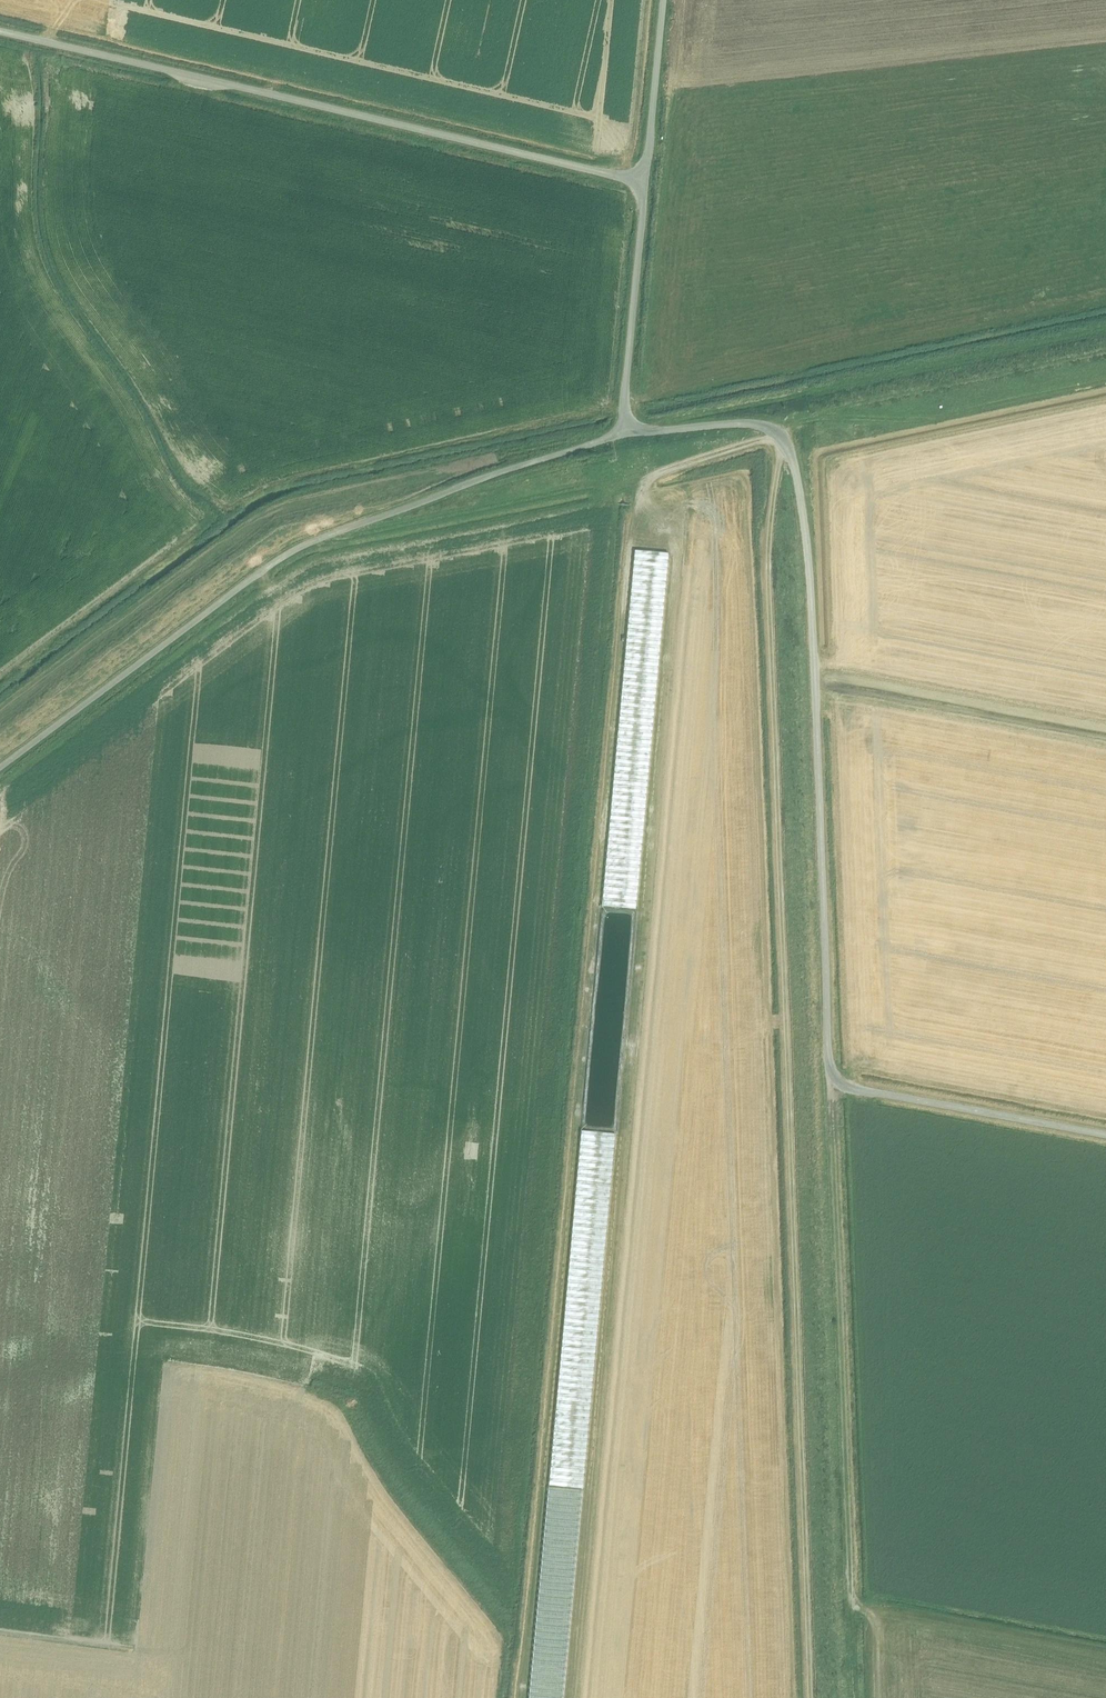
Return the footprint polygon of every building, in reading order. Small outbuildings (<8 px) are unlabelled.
[(634,551),(602,906),(636,909),(669,555),(634,551)] [(529,1697),(563,1697),(615,1135),(581,1132),(529,1697)]
